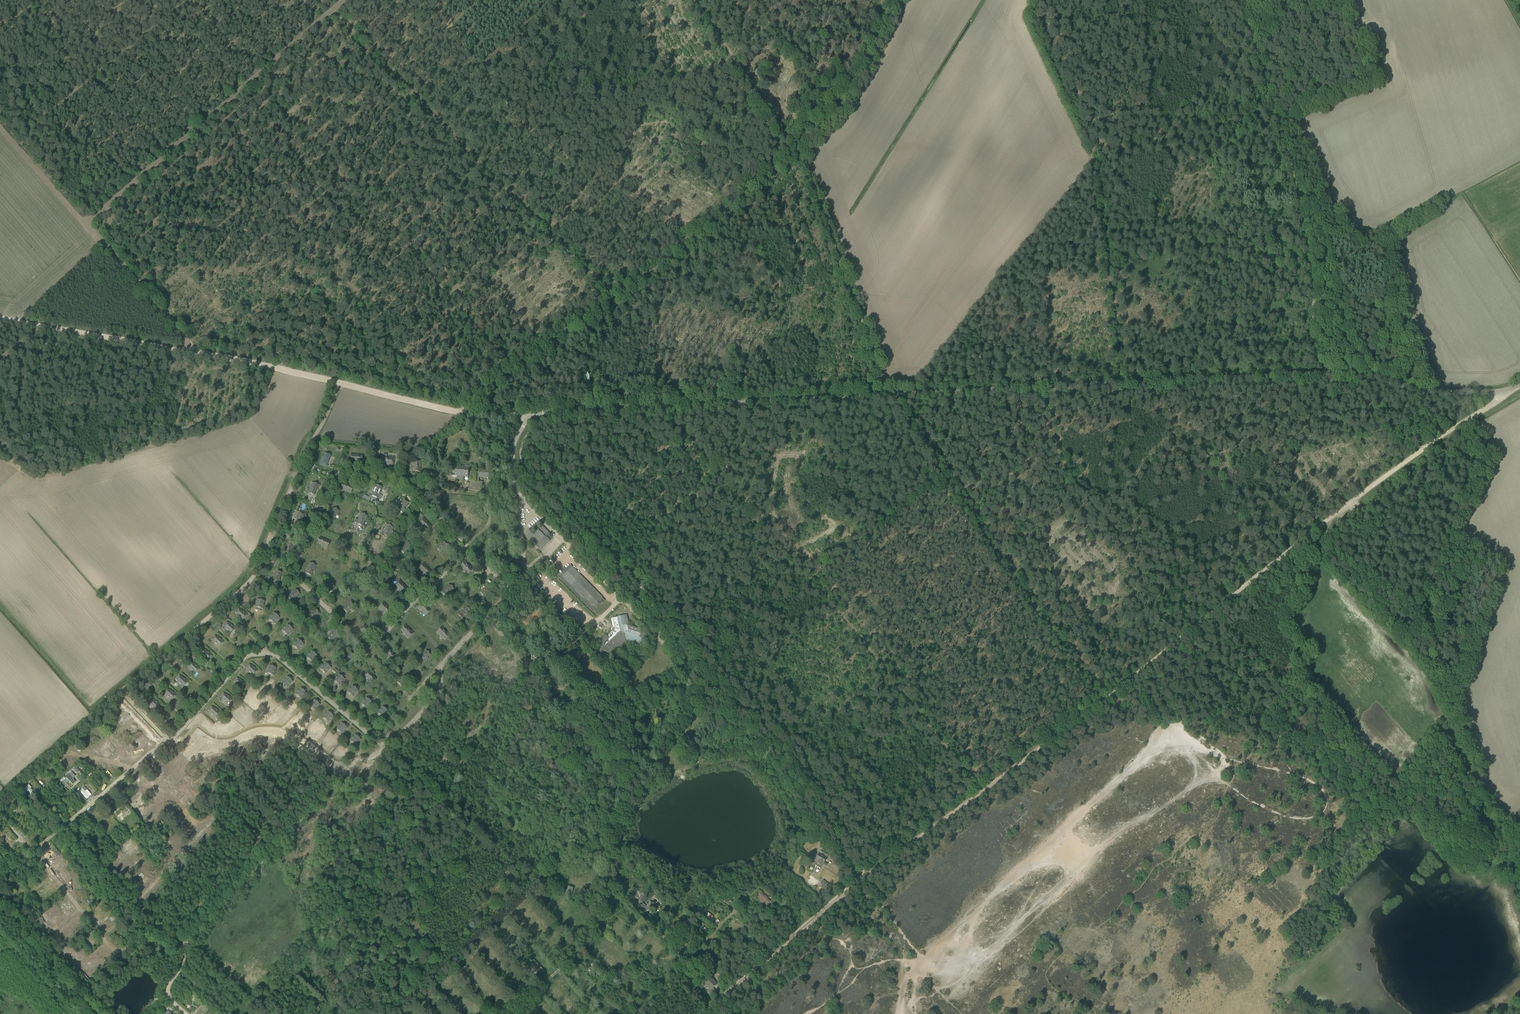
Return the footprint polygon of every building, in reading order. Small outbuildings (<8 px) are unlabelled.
[(323,456),(319,464),(326,467),(331,456),(325,453),(323,457),(323,456)] [(350,462),(355,462),(355,461),(362,462),(362,456),(358,456),(359,455),(351,454),(350,462)] [(382,464),(394,465),(394,458),(386,457),(387,455),(383,454),(382,464)] [(419,468),(420,468),(421,460),(414,460),(413,472),(419,472),(419,468)] [(451,475),(468,477),(469,466),(465,465),(465,467),(452,465),(451,475)] [(479,477),(493,479),(494,471),(480,469),(479,477)] [(470,490),(482,491),(482,482),(471,481),(470,490)] [(308,493),(314,496),(316,489),(317,490),(319,485),(312,482),(309,489),(310,490),(308,493)] [(350,486),(350,485),(343,482),(340,489),(344,491),(345,490),(351,493),(353,487),(350,486)] [(379,495),(382,488),(376,485),(371,496),(380,500),(382,496),(379,495)] [(404,508),(409,503),(404,498),(396,506),(400,511),(400,510),(402,513),(405,510),(404,508)] [(329,519),(333,521),(334,521),(337,515),(338,515),(339,511),(332,508),(329,515),(330,515),(329,519)] [(296,511),(293,518),(296,520),(295,523),(296,523),(301,525),(302,521),(303,521),(306,514),(302,512),(300,511),(299,512),(296,511)] [(357,524),(362,526),(365,520),(366,521),(368,516),(360,513),(357,520),(355,519),(354,522),(357,524)] [(431,527),(428,524),(429,523),(423,517),(418,522),(427,531),(431,527)] [(386,524),(383,531),(384,532),(382,535),(388,537),(391,531),(391,532),(393,527),(386,524)] [(532,541),(531,542),(539,550),(545,544),(543,542),(547,538),(546,537),(549,534),(543,527),(534,535),(529,530),(525,534),(532,541)] [(317,543),(323,546),(323,547),(327,548),(330,541),(323,538),(323,539),(319,538),(317,543)] [(437,549),(441,553),(444,550),(445,551),(450,545),(446,540),(437,549)] [(285,548),(286,549),(284,552),(290,554),(292,548),(293,548),(295,544),(288,541),(285,548)] [(400,550),(404,554),(413,546),(408,541),(402,547),(403,547),(400,550)] [(464,569),(469,574),(473,570),(470,567),(471,567),(466,561),(460,567),(463,570),(464,569)] [(508,566),(512,570),(517,565),(513,561),(508,566)] [(306,569),(307,570),(305,573),(311,576),(315,565),(309,562),(306,569)] [(431,572),(428,569),(429,569),(424,563),(418,569),(421,572),(422,571),(427,576),(431,572)] [(558,577),(593,613),(605,601),(602,598),(572,567),(570,565),(558,577)] [(275,574),(274,574),(271,581),(279,584),(280,580),(279,579),(282,573),(277,571),(275,574)] [(394,585),(403,593),(407,589),(404,586),(405,585),(400,580),(394,585)] [(322,590),(326,595),(331,590),(332,591),(335,587),(330,582),(324,587),(325,588),(322,590)] [(444,590),(441,593),(446,597),(450,592),(451,593),(454,590),(449,584),(443,589),(444,590)] [(480,592),(484,597),(487,594),(487,595),(493,589),(488,584),(484,587),(485,588),(480,592)] [(287,597),(291,602),(294,599),(295,600),(300,594),(294,589),(291,592),(292,593),(287,597)] [(258,609),(261,609),(262,609),(264,605),(263,605),(264,602),(263,601),(264,599),(259,598),(259,600),(257,599),(256,604),(257,605),(256,607),(258,608),(258,609)] [(343,609),(347,613),(356,605),(351,600),(345,605),(346,606),(343,609)] [(381,611),(382,611),(387,615),(391,611),(388,609),(389,608),(384,602),(378,608),(381,611)] [(421,610),(425,615),(430,611),(427,608),(428,608),(422,602),(416,607),(420,611),(421,610)] [(521,621),(528,629),(541,617),(539,616),(544,612),(538,606),(521,621)] [(458,614),(463,620),(469,615),(468,614),(471,611),(467,607),(462,612),(461,611),(458,614)] [(240,619),(241,618),(243,619),(244,618),(246,616),(247,615),(244,612),(243,612),(240,610),(238,609),(235,613),(237,614),(236,615),(240,619)] [(314,619),(320,614),(315,609),(306,617),(311,621),(314,619)] [(279,618),(278,617),(279,615),(276,612),(274,614),(274,613),(271,616),(271,615),(268,619),(269,620),(271,622),(273,623),(274,621),(276,622),(279,618)] [(641,633),(642,630),(628,625),(626,616),(611,619),(613,628),(611,628),(611,630),(612,631),(606,636),(605,634),(599,640),(601,642),(593,649),(603,660),(626,639),(638,643),(643,645),(646,635),(641,633)] [(228,632),(229,631),(231,633),(232,631),(233,632),(235,629),(234,629),(235,628),(232,625),(231,626),(229,623),(228,624),(226,622),(223,626),(225,627),(224,629),(228,632)] [(219,623),(213,629),(217,632),(221,628),(220,627),(222,625),(219,623)] [(293,627),(289,624),(288,625),(287,625),(285,627),(284,627),(281,630),(283,631),(282,632),(284,634),(285,633),(286,634),(288,633),(289,633),(293,629),(291,629),(293,627)] [(370,630),(365,624),(360,629),(368,638),(372,634),(370,631),(370,630)] [(405,635),(408,639),(414,633),(408,628),(405,626),(401,630),(405,635)] [(439,636),(440,635),(445,640),(449,635),(446,633),(447,632),(442,627),(436,632),(439,636)] [(334,639),(339,634),(334,628),(331,631),(331,632),(326,637),(331,641),(333,639),(334,639)] [(216,646),(217,644),(219,646),(220,645),(221,645),(223,643),(222,643),(223,641),(220,638),(219,639),(217,637),(216,637),(215,636),(211,639),(213,641),(212,642),(216,646)] [(295,649),(296,648),(297,650),(299,648),(300,649),(303,644),(302,644),(304,642),(300,639),(298,640),(296,643),(295,642),(292,645),(293,646),(293,647),(295,649)] [(385,655),(386,655),(391,660),(395,655),(392,653),(393,652),(388,647),(382,652),(385,655)] [(204,659),(205,658),(207,660),(208,658),(209,659),(211,656),(210,656),(211,655),(208,652),(205,650),(205,651),(203,649),(200,653),(201,654),(200,655),(204,659)] [(312,659),(314,660),(317,656),(316,655),(317,653),(314,650),(312,652),(312,651),(309,654),(306,657),(307,658),(309,660),(311,661),(312,659)] [(343,659),(347,663),(350,660),(350,661),(356,656),(351,651),(343,659)] [(430,655),(426,651),(421,655),(420,654),(417,658),(423,663),(428,658),(430,655)] [(192,672),(193,671),(195,673),(197,671),(197,672),(199,670),(198,669),(199,668),(196,665),(196,666),(193,663),(193,664),(191,662),(188,666),(189,668),(188,669),(192,672)] [(322,672),(323,671),(324,673),(326,671),(327,672),(331,668),(329,667),(331,665),(327,662),(326,664),(325,663),(323,666),(322,665),(319,669),(321,670),(320,670),(322,672)] [(250,674),(251,673),(253,675),(254,674),(255,674),(257,672),(256,671),(257,670),(254,667),(254,668),(251,666),(249,664),(246,668),(247,670),(246,671),(250,674)] [(268,673),(269,674),(269,675),(272,676),(272,675),(273,676),(275,672),(274,671),(276,668),(275,668),(276,666),(271,664),(271,666),(269,666),(267,670),(269,671),(268,673)] [(363,675),(372,683),(376,679),(373,676),(374,676),(368,670),(363,675)] [(333,680),(334,681),(334,682),(336,684),(336,683),(338,684),(340,682),(341,683),(344,679),(343,678),(345,677),(341,673),(339,675),(337,677),(336,677),(333,680)] [(402,676),(396,682),(402,688),(406,684),(405,683),(409,679),(405,675),(403,677),(402,676)] [(176,682),(180,686),(181,685),(183,686),(185,685),(187,683),(188,681),(184,679),(181,677),(179,676),(176,679),(177,681),(176,682)] [(284,679),(281,682),(282,683),(282,684),(284,686),(285,685),(286,686),(288,684),(289,685),(292,681),(291,680),(293,679),(289,676),(287,677),(285,679),(284,679)] [(239,687),(241,688),(242,687),(243,687),(245,685),(244,685),(245,684),(242,681),(241,681),(239,679),(238,679),(237,678),(233,682),(235,683),(234,684),(238,688),(239,687)] [(348,693),(347,693),(350,695),(352,696),(353,694),(354,695),(358,691),(357,690),(358,688),(354,685),(353,687),(352,686),(350,689),(350,688),(347,692),(348,693)] [(295,694),(296,695),(295,695),(298,697),(300,698),(301,696),(302,697),(306,693),(305,692),(306,690),(302,687),(301,689),(300,688),(298,691),(295,694)] [(168,699),(169,698),(171,700),(173,698),(173,699),(175,696),(176,695),(172,692),(169,690),(169,691),(167,689),(164,693),(166,694),(165,695),(168,699)] [(226,702),(228,704),(229,702),(229,703),(231,700),(232,699),(228,696),(228,697),(225,694),(225,695),(223,693),(220,697),(222,698),(221,700),(225,703),(226,702)] [(372,700),(368,697),(367,699),(366,698),(364,701),(364,700),(361,704),(362,705),(361,705),(364,707),(366,708),(367,706),(368,707),(372,703),(371,702),(372,700)] [(152,709),(153,708),(155,709),(157,708),(159,706),(160,704),(156,702),(153,700),(151,699),(148,702),(149,704),(148,705),(152,709)] [(308,706),(309,706),(309,707),(311,709),(312,708),(313,710),(315,708),(316,709),(319,705),(318,704),(320,702),(316,699),(315,701),(314,700),(312,703),(311,702),(308,706)] [(118,712),(125,704),(120,700),(114,708),(118,712)] [(378,714),(377,714),(380,716),(380,715),(382,717),(383,715),(384,716),(388,712),(387,711),(388,709),(384,706),(383,707),(382,707),(380,710),(380,709),(377,713),(378,714)] [(213,716),(214,715),(216,717),(217,716),(219,714),(219,713),(220,712),(217,709),(216,710),(213,708),(211,707),(208,710),(210,712),(209,713),(213,716)] [(325,714),(322,717),(323,718),(323,719),(325,720),(327,721),(328,719),(330,720),(333,716),(332,715),(333,714),(330,710),(328,712),(325,714)] [(138,721),(138,722),(141,722),(141,719),(144,719),(145,714),(138,713),(136,720),(138,721)] [(336,729),(337,730),(336,730),(339,732),(340,733),(342,731),(343,732),(347,728),(346,727),(347,725),(343,722),(342,724),(341,723),(339,726),(338,725),(336,729)] [(356,743),(357,744),(360,740),(359,739),(361,737),(357,734),(355,735),(353,738),(352,737),(349,740),(350,741),(350,742),(352,744),(353,743),(354,745),(356,743)] [(140,752),(143,750),(137,742),(134,744),(140,752)] [(98,765),(102,763),(95,754),(91,757),(98,765)] [(62,762),(65,760),(62,757),(57,761),(64,768),(66,766),(62,762)] [(158,778),(164,782),(172,774),(162,765),(159,767),(164,772),(158,778)] [(65,783),(69,781),(71,784),(74,782),(72,778),(74,777),(71,771),(64,775),(65,778),(63,779),(65,783)] [(29,783),(24,788),(32,797),(37,792),(29,783)] [(118,791),(123,796),(131,788),(127,783),(118,791)] [(86,799),(91,794),(83,786),(78,791),(86,799)] [(172,817),(178,811),(174,807),(168,812),(172,817)] [(48,847),(42,852),(46,857),(52,852),(48,847)] [(819,853),(816,858),(818,860),(815,865),(820,869),(819,870),(829,855),(823,852),(821,855),(819,853)] [(51,864),(58,871),(63,866),(57,859),(51,864)] [(624,879),(619,883),(626,890),(631,886),(624,879)] [(13,887),(21,895),(26,891),(18,882),(13,887)] [(77,896),(85,888),(82,886),(74,893),(77,896)] [(766,896),(765,897),(761,893),(758,896),(759,896),(757,897),(760,899),(760,900),(762,903),(763,905),(764,904),(767,906),(771,901),(767,898),(767,897),(766,896)] [(722,902),(729,906),(731,901),(724,897),(722,902)] [(720,914),(723,910),(714,903),(711,908),(720,914)] [(711,923),(715,917),(705,911),(702,916),(711,923)] [(101,925),(107,919),(102,914),(96,920),(101,925)] [(730,920),(741,929),(743,926),(733,917),(730,920)] [(700,922),(698,928),(706,932),(709,926),(700,922)] [(85,936),(82,939),(91,948),(94,946),(85,936)] [(68,949),(71,952),(68,954),(76,964),(82,960),(71,947),(68,949)] [(534,968),(532,970),(536,974),(542,969),(538,964),(536,966),(535,965),(537,963),(533,959),(527,965),(531,969),(533,967),(534,968)] [(717,984),(712,978),(706,984),(710,988),(707,991),(711,994),(715,990),(713,988),(717,984)] [(195,1011),(197,1013),(202,1013),(206,1009),(200,1005),(195,1011)]
